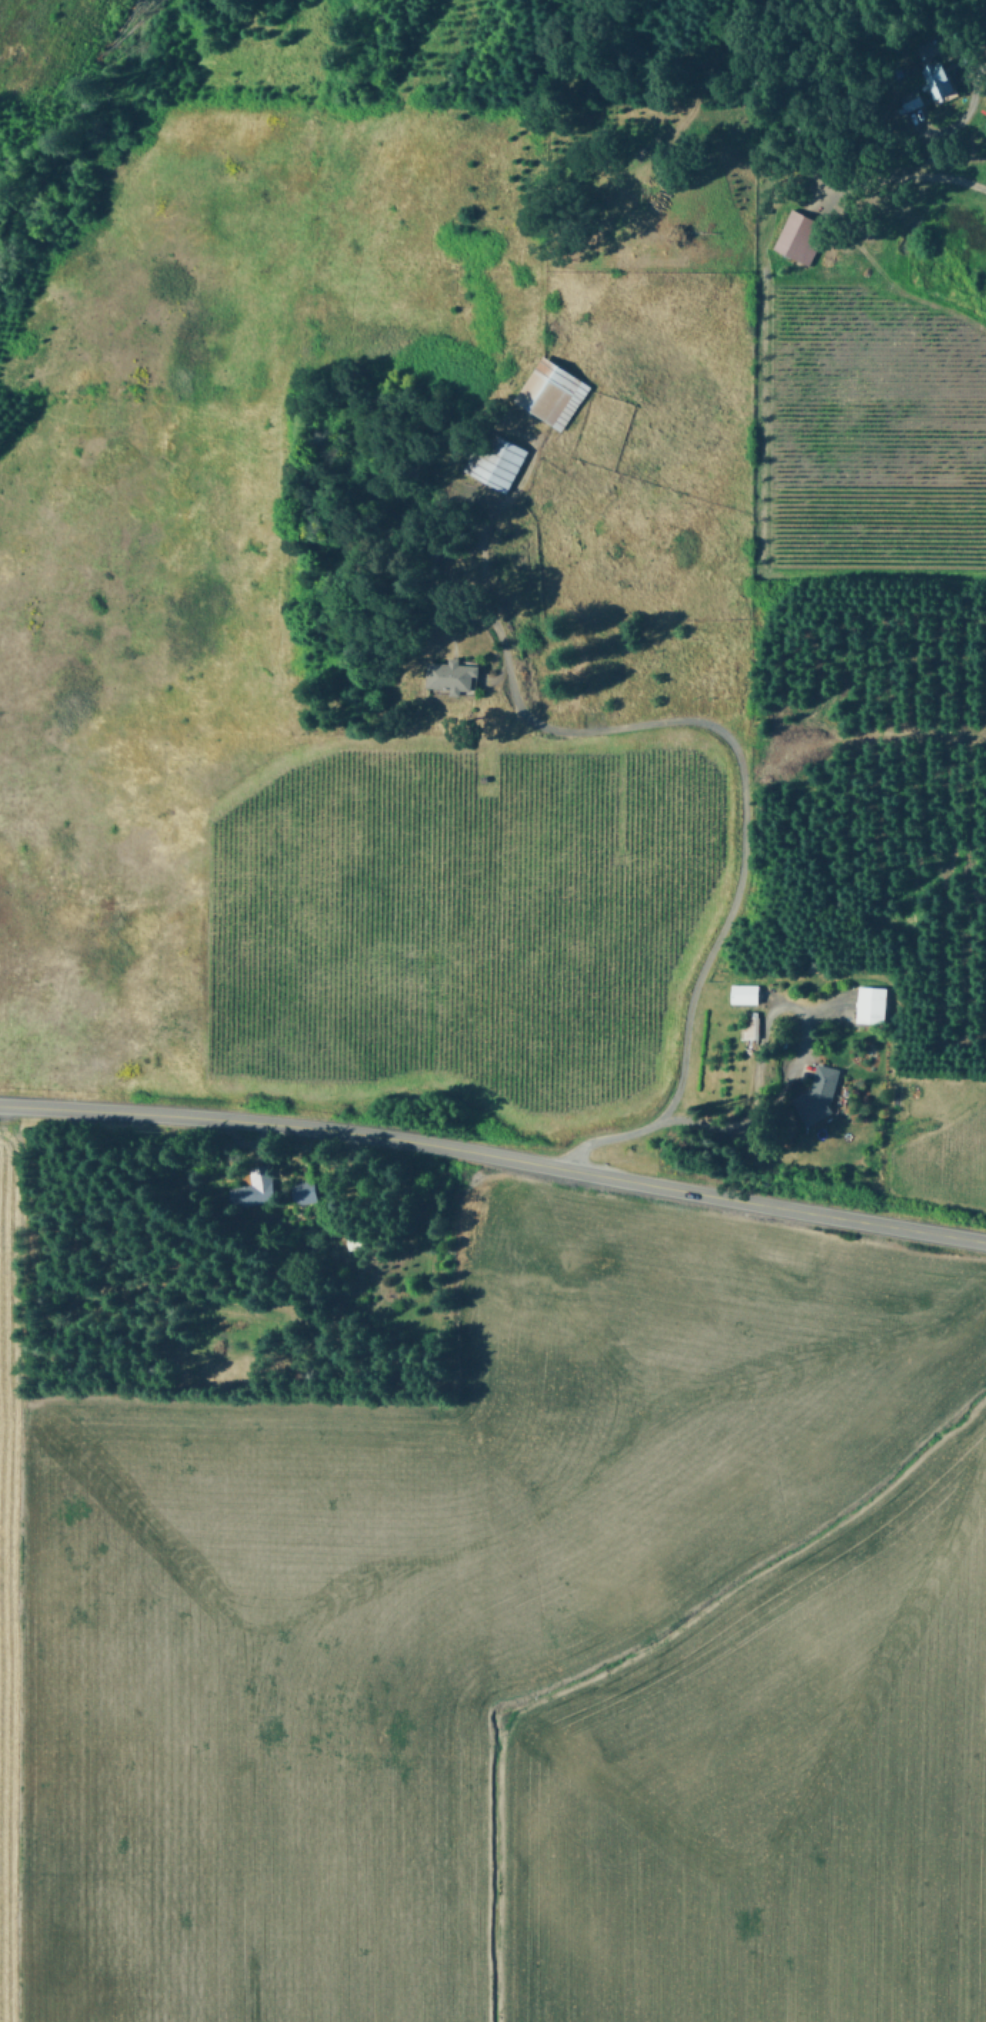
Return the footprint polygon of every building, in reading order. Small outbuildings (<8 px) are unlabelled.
[(930,98),(954,97),(952,63),(929,64),(930,98)] [(775,248),(810,264),(828,224),(793,208),(775,248)] [(592,381),(544,354),(518,401),(566,428),(592,381)] [(501,451),(491,446),(478,476),(512,490),(531,447),(508,437),(501,451)] [(486,664),(467,663),(467,656),(457,656),(457,663),(437,662),(436,686),(459,686),(459,693),(469,694),(469,689),(479,689),(479,675),(486,675),(486,664)] [(731,1003),(761,1002),(760,984),(730,984),(731,1003)] [(886,987),(859,986),(857,1021),(885,1022),(886,987)] [(760,1037),(759,1016),(745,1017),(746,1038),(760,1037)] [(841,1068),(813,1061),(801,1113),(809,1115),(808,1118),(829,1123),(841,1068)] [(279,1196),(272,1171),(256,1176),(257,1182),(234,1189),(239,1207),(279,1196)] [(316,1180),(293,1183),(297,1204),(319,1200),(316,1180)]
